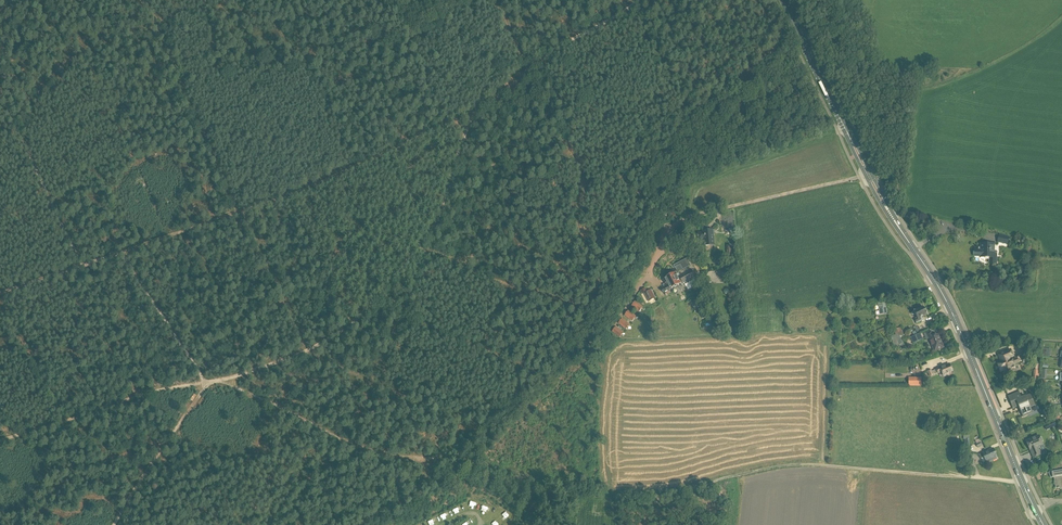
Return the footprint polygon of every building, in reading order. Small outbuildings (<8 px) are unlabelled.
[(698,240),(704,239),(705,245),(714,244),(713,230),(703,231),(703,232),(698,232),(698,240)] [(1009,237),(999,235),(998,242),(1007,244),(1009,237)] [(974,248),(974,251),(974,255),(984,256),(984,257),(990,258),(990,263),(996,264),(997,254),(993,254),(994,244),(981,243),(981,249),(974,248)] [(687,259),(674,266),(677,272),(665,279),(666,281),(665,282),(666,284),(663,285),(660,287),(663,293),(670,289),(670,290),(680,284),(681,286),(684,284),(683,284),(695,278),(692,271),(693,270),(687,259)] [(651,290),(645,293),(649,301),(655,298),(651,290)] [(887,300),(878,301),(880,314),(888,313),(887,300)] [(635,301),(632,306),(639,312),(641,309),(643,307),(641,306),(635,301)] [(922,321),(921,318),(927,315),(926,311),(926,310),(925,308),(924,308),(919,310),(918,309),(914,311),(914,312),(912,313),(912,314),(912,315),(914,315),(915,314),(918,319),(916,320),(915,319),(914,319),(916,323),(922,321)] [(628,311),(625,316),(632,321),(634,319),(636,317),(634,315),(628,311)] [(622,319),(619,323),(626,329),(628,327),(630,325),(628,323),(622,319)] [(616,327),(612,332),(620,338),(622,335),(624,333),(622,331),(616,327)] [(904,339),(903,335),(902,332),(891,336),(894,346),(899,345),(898,341),(905,339),(904,339)] [(943,347),(938,334),(933,336),(931,332),(925,334),(927,339),(929,338),(935,351),(943,347)] [(920,333),(911,337),(914,343),(923,339),(920,333)] [(1026,353),(1022,354),(1015,357),(1014,357),(1011,350),(1006,352),(998,355),(1002,364),(998,366),(1001,372),(1005,370),(1006,372),(1015,368),(1014,365),(1028,359),(1026,353)] [(931,371),(928,372),(930,377),(942,372),(944,377),(949,375),(948,374),(949,374),(948,373),(952,372),(952,371),(953,369),(952,367),(951,367),(950,364),(937,370),(932,372),(931,371)] [(909,379),(909,387),(922,387),(922,379),(909,379)] [(207,398),(213,391),(210,389),(204,395),(207,398)] [(1035,405),(1032,399),(1030,394),(1021,398),(1019,392),(1008,397),(1013,408),(1019,406),(1023,417),(1033,413),(1029,405),(1034,403),(1035,405)] [(1043,426),(1045,431),(1055,427),(1053,422),(1043,426)] [(1039,436),(1026,441),(1030,450),(1031,449),(1032,451),(1031,451),(1033,457),(1041,453),(1038,448),(1037,447),(1043,444),(1039,436)] [(986,462),(992,459),(993,461),(997,459),(996,458),(997,457),(993,448),(979,455),(980,458),(984,457),(986,462)] [(971,453),(966,455),(971,466),(975,464),(971,453)] [(1052,472),(1049,472),(1052,478),(1054,477),(1056,488),(1061,488),(1061,479),(1061,476),(1061,467),(1061,463),(1060,463),(1058,463),(1057,463),(1056,463),(1055,463),(1054,463),(1053,463),(1052,464),(1051,464),(1050,465),(1052,469),(1054,468),(1055,472),(1052,472)]
